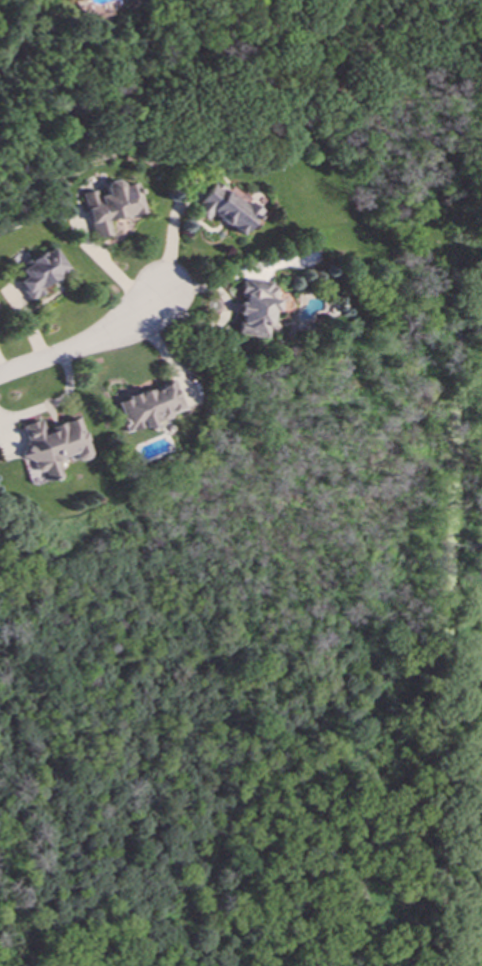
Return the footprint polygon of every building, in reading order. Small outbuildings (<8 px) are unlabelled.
[(142,213),(136,182),(121,184),(120,178),(105,181),(108,193),(98,195),(97,190),(84,192),(93,237),(111,233),(109,219),(142,213)] [(239,235),(259,210),(247,201),(244,204),(214,180),(193,207),(206,218),(211,212),(239,235)] [(29,301),(44,291),(41,286),(68,269),(52,245),(18,267),(24,276),(16,281),(29,301)] [(268,336),(270,310),(275,310),(278,282),(242,279),(240,301),(239,301),(236,333),(268,336)] [(186,410),(175,379),(116,401),(127,431),(186,410)] [(43,427),(40,419),(21,424),(26,444),(19,446),(22,459),(31,456),(35,471),(42,469),(46,481),(61,476),(56,458),(75,453),(77,460),(90,456),(79,417),(43,427)]
